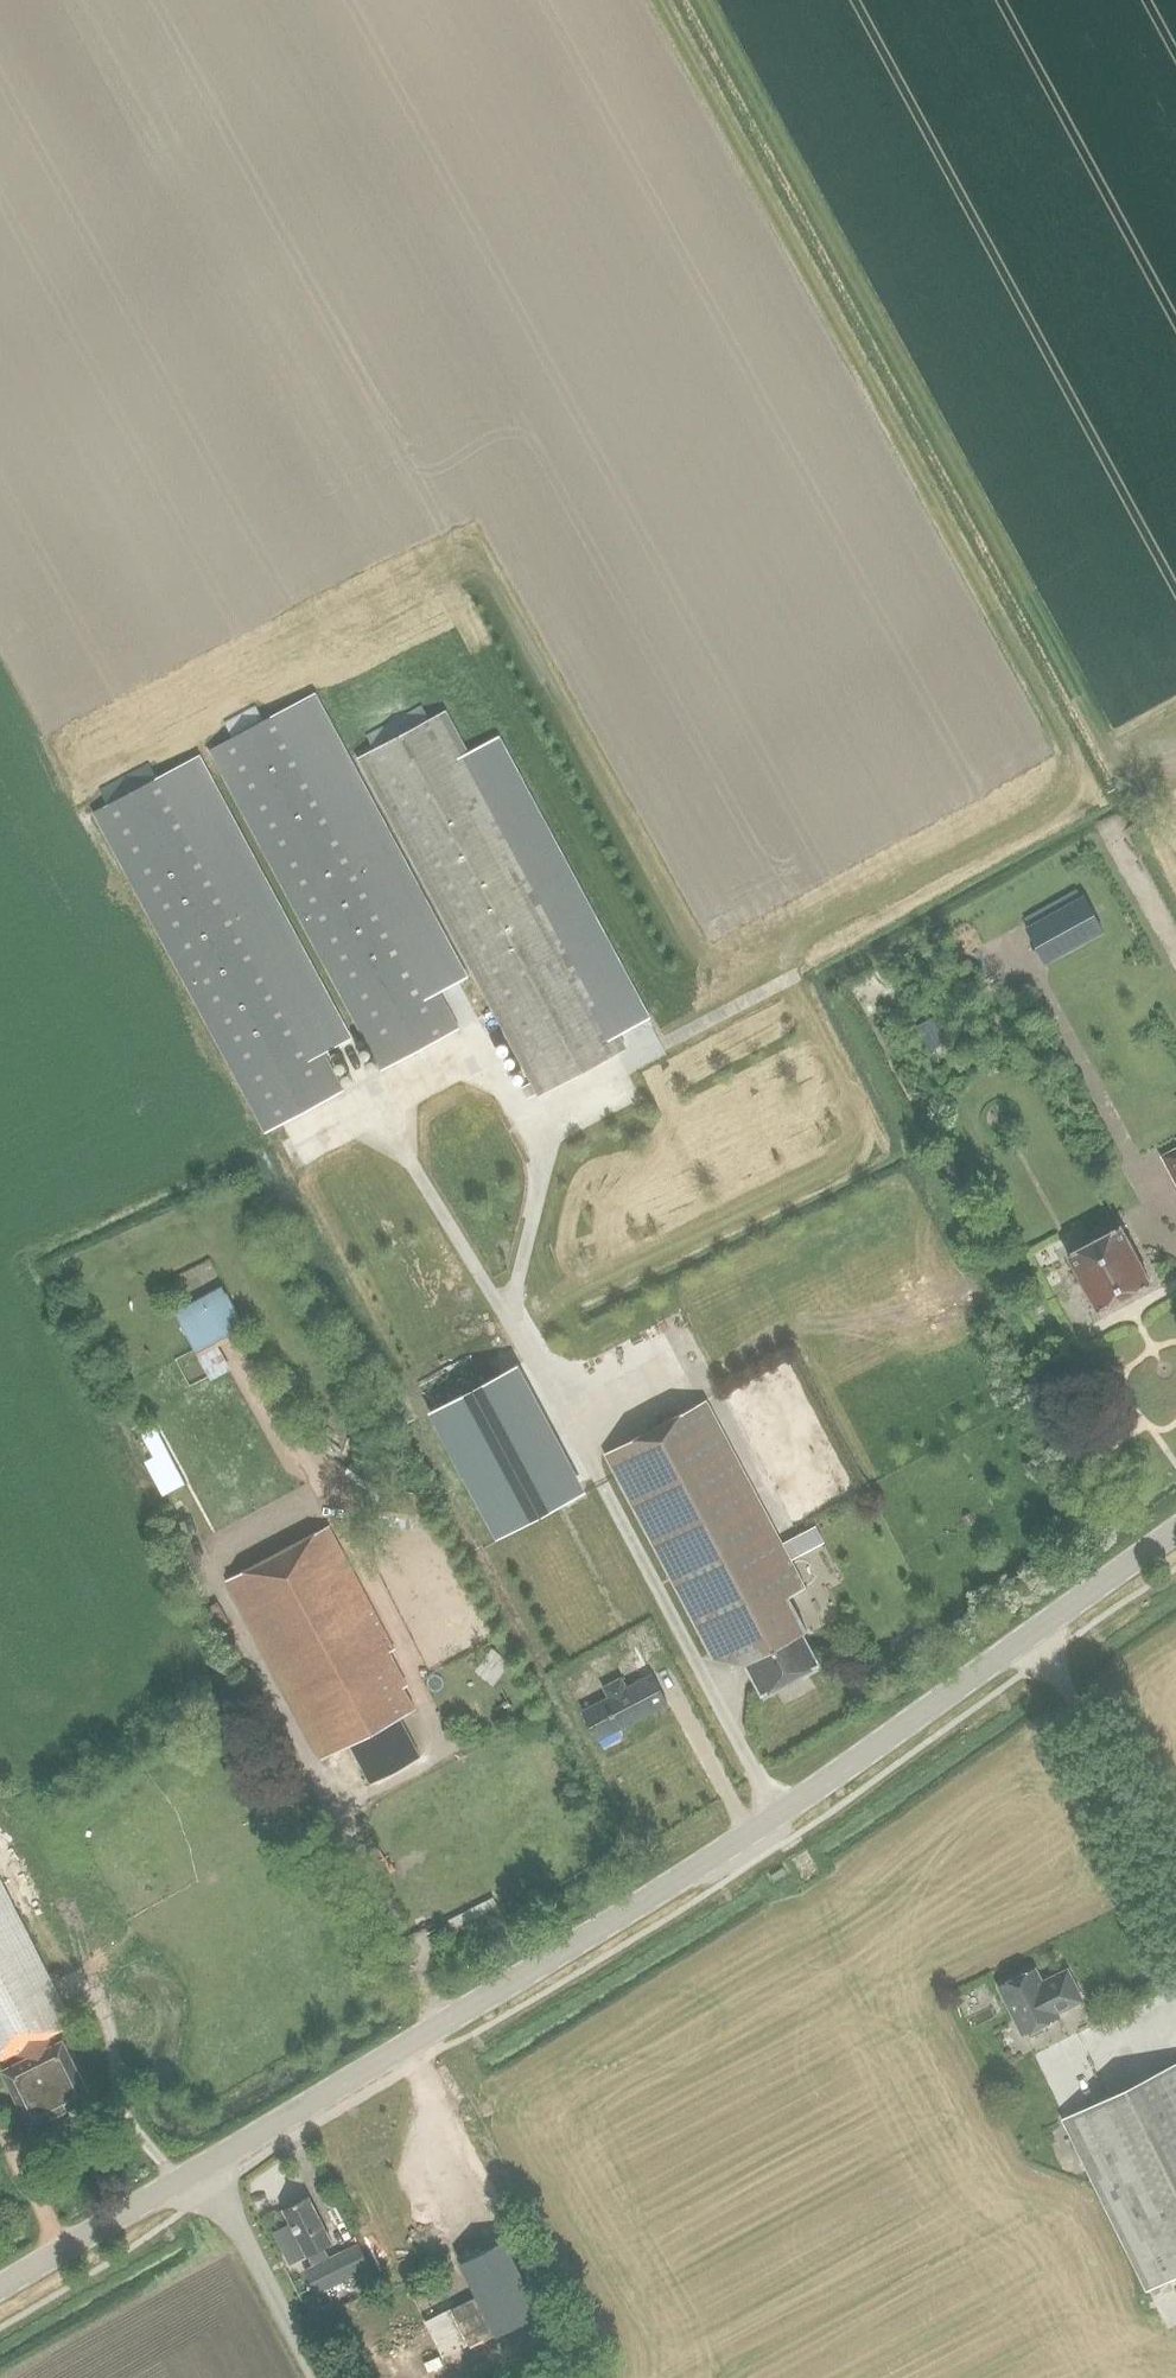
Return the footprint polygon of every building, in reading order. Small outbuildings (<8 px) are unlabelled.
[(383,1073),(463,1030),(435,979),(460,965),(315,696),(210,752),(383,1073)] [(471,754),(448,712),(359,760),(539,1095),(540,1098),(630,1050),(624,1039),(653,1024),(500,738),(471,754)] [(266,1135),(346,1092),(323,1049),(349,1036),(199,758),(94,814),(266,1135)] [(1047,962),(1104,932),(1086,897),(1028,927),(1047,962)] [(931,1018),(913,1029),(921,1042),(939,1031),(931,1018)] [(1160,1158),(1175,1188),(1175,1149),(1160,1158)] [(1097,1311),(1150,1283),(1119,1226),(1066,1254),(1097,1311)] [(199,1358),(248,1332),(228,1293),(227,1294),(222,1286),(175,1311),(199,1358)] [(790,1360),(726,1386),(740,1420),(804,1394),(790,1360)] [(508,1378),(432,1419),(500,1545),(575,1505),(508,1378)] [(705,1399),(604,1453),(714,1658),(746,1663),(763,1693),(819,1663),(802,1632),(807,1630),(789,1596),(805,1587),(705,1399)] [(143,1434),(155,1457),(146,1461),(164,1495),(185,1484),(156,1427),(143,1434)] [(325,1527),(277,1553),(394,1771),(418,1758),(397,1719),(411,1712),(400,1690),(403,1688),(384,1653),(391,1650),(325,1527)] [(277,1553),(224,1581),(320,1760),(349,1745),(370,1784),(394,1771),(277,1553)] [(475,1670),(488,1680),(499,1664),(485,1655),(475,1670)] [(665,1703),(651,1676),(625,1690),(620,1679),(602,1689),(608,1699),(582,1712),(596,1739),(665,1703)] [(14,2052),(20,2065),(2,2074),(29,2127),(91,2096),(64,2043),(81,2034),(0,1874),(0,2059),(14,2052)] [(466,1927),(493,1914),(486,1900),(446,1919),(457,1941),(470,1935),(466,1927)] [(1044,1985),(1036,1970),(1000,1988),(1023,2035),(1059,2017),(1058,2014),(1083,2002),(1068,1971),(1053,1979),(1053,1980),(1044,1985)] [(1175,2277),(1175,2066),(1065,2120),(1149,2291),(1175,2277)] [(323,2245),(332,2241),(308,2196),(283,2209),(307,2254),(323,2245)] [(498,2331),(540,2310),(503,2239),(462,2259),(479,2293),(498,2331)] [(316,2293),(357,2271),(367,2266),(355,2243),(304,2271),(316,2293)] [(323,2245),(307,2254),(313,2265),(329,2256),(323,2245)] [(371,2272),(360,2277),(367,2294),(379,2288),(371,2272)] [(479,2293),(454,2306),(473,2344),(498,2331),(479,2293)]
